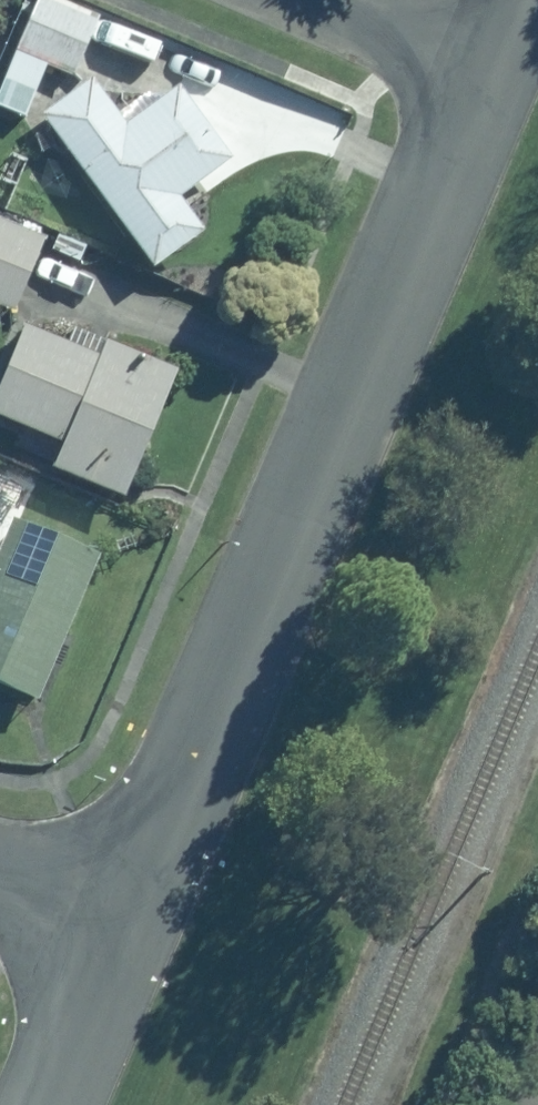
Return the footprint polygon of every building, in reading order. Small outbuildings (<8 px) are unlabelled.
[(37,2),(0,87),(0,111),(18,119),(41,68),(68,79),(91,26),(37,2)] [(122,135),(91,91),(43,124),(152,280),(206,242),(181,206),(226,174),(173,98),(122,135)] [(0,225),(0,311),(7,314),(38,242),(0,225)] [(174,374),(70,333),(63,350),(21,333),(0,385),(0,420),(67,447),(54,480),(121,507),(174,374)] [(41,709),(102,562),(14,525),(0,559),(0,692),(41,709)]
